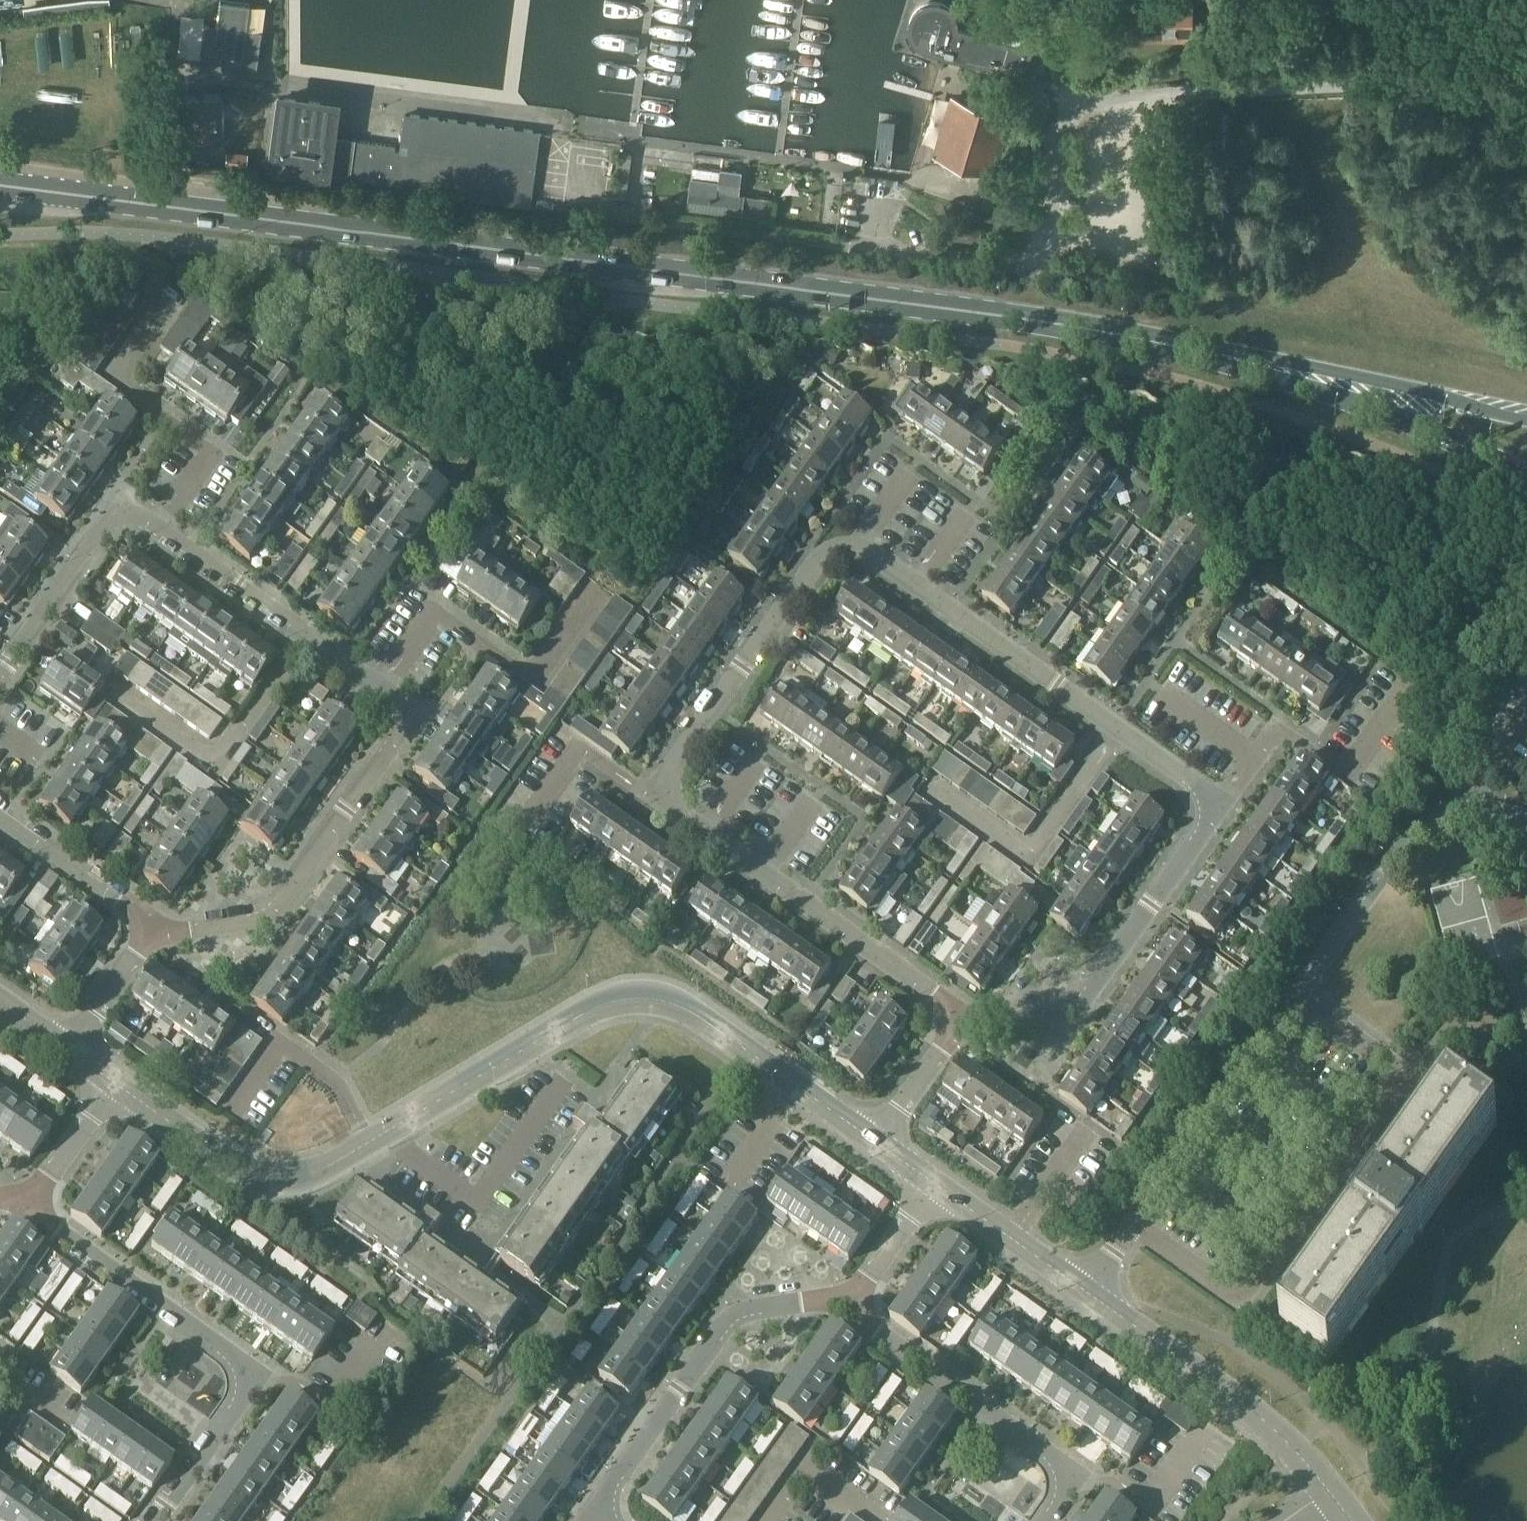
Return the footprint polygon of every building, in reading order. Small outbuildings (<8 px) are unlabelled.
[(205,24),(200,59),(221,62),(221,68),(256,72),(261,31),(246,29),(250,3),(242,2),(223,0),(220,0),(216,25),(205,24)] [(958,19),(958,18),(957,15),(957,13),(956,11),(954,9),(953,7),(951,5),(949,4),(947,3),(945,1),(943,1),(941,0),(929,0),(927,1),(925,2),(922,3),(920,4),(918,6),(917,8),(915,10),(914,12),(913,14),(912,16),(911,19),(911,21),(911,24),(911,26),(911,29),(912,31),(913,34),(914,36),(915,38),(917,40),(919,42),(921,43),(923,45),(925,46),(928,47),(1024,75),(1032,48),(958,27),(959,25),(959,23),(959,21),(958,19)] [(1135,1),(1136,36),(1191,34),(1190,0),(1179,0),(1135,1)] [(1209,11),(1228,11),(1228,0),(1208,0),(1209,11)] [(1133,48),(1123,48),(1123,58),(1133,57),(1133,48)] [(326,175),(326,174),(330,140),(324,139),(328,104),(279,98),(270,168),(271,168),(326,175)] [(954,98),(944,129),(937,153),(991,170),(1008,115),(954,98)] [(218,101),(189,101),(189,141),(190,151),(205,151),(205,141),(219,141),(218,101)] [(452,196),(529,206),(532,180),(537,143),(538,131),(405,114),(400,152),(392,151),(393,145),(353,140),(348,177),(397,183),(398,178),(454,185),(452,196)] [(227,149),(227,155),(226,163),(246,166),(247,158),(247,151),(227,149)] [(692,178),(688,208),(746,215),(747,211),(743,210),(745,195),(739,194),(742,172),(722,170),(721,182),(692,178)] [(745,195),(743,210),(747,211),(746,215),(746,216),(758,218),(767,220),(770,197),(762,196),(762,197),(745,195)] [(134,280),(128,289),(145,302),(152,293),(134,280)] [(128,289),(121,299),(139,312),(145,302),(128,289)] [(197,298),(161,348),(179,361),(189,348),(210,318),(226,330),(232,323),(197,298)] [(121,299),(114,308),(132,321),(139,312),(121,299)] [(114,308),(107,318),(125,330),(132,321),(114,308)] [(107,318),(102,326),(119,339),(125,330),(107,318)] [(102,326),(95,335),(113,348),(119,339),(102,326)] [(232,330),(227,337),(243,349),(248,342),(232,330)] [(95,335),(89,344),(107,357),(113,348),(95,335)] [(89,344),(82,353),(100,366),(107,357),(89,344)] [(166,378),(165,381),(176,389),(178,386),(187,392),(184,395),(186,396),(188,393),(210,363),(189,348),(179,361),(166,378)] [(829,348),(823,359),(834,365),(841,353),(829,348)] [(82,353),(76,362),(94,375),(100,366),(82,353)] [(68,373),(62,382),(74,391),(79,384),(91,392),(100,380),(94,375),(76,362),(68,373)] [(188,393),(186,396),(196,403),(198,400),(206,406),(204,409),(206,410),(208,408),(230,377),(210,363),(188,393)] [(208,408),(206,410),(216,417),(218,414),(226,421),(227,421),(239,404),(249,411),(268,385),(239,364),(230,377),(208,408)] [(811,372),(800,389),(807,394),(818,377),(811,372)] [(954,376),(942,392),(949,398),(961,381),(954,376)] [(100,380),(91,392),(104,402),(91,420),(121,442),(124,444),(132,432),(129,430),(135,422),(136,422),(136,421),(119,409),(126,399),(100,380)] [(981,381),(969,397),(976,402),(988,386),(981,381)] [(912,386),(895,410),(905,417),(903,419),(924,434),(944,406),(944,405),(949,398),(942,392),(937,389),(931,397),(923,391),(922,392),(912,386)] [(34,387),(25,400),(34,406),(43,394),(34,387)] [(992,388),(987,396),(1003,407),(1008,400),(992,388)] [(303,416),(302,418),(305,420),(335,441),(350,421),(351,420),(350,420),(320,398),(317,397),(309,408),(312,410),(306,419),(303,416)] [(794,397),(782,413),(790,418),(801,402),(794,397)] [(846,397),(831,417),(862,439),(869,428),(866,426),(873,416),(846,397)] [(1008,400),(1003,407),(1019,419),(1024,412),(1008,400)] [(22,404),(13,417),(22,423),(31,411),(22,404)] [(944,406),(924,434),(945,448),(965,420),(944,406)] [(782,413),(771,429),(778,434),(790,418),(782,413)] [(831,417),(816,438),(844,458),(844,457),(847,459),(855,448),(852,446),(858,437),(861,439),(862,439),(831,417)] [(289,436),(288,437),(291,440),(321,461),(335,441),(305,420),(302,418),(295,428),(298,430),(292,438),(289,436)] [(91,420),(77,440),(107,461),(110,463),(118,452),(115,450),(121,442),(91,420)] [(965,420),(945,448),(965,462),(984,434),(965,420)] [(0,436),(0,440),(7,445),(18,428),(10,422),(0,436)] [(984,434),(965,462),(973,468),(985,476),(1005,449),(984,434)] [(275,456),(274,458),(277,460),(307,481),(321,461),(291,440),(288,437),(281,448),(284,450),(278,458),(275,456)] [(766,437),(754,453),(761,458),(773,442),(766,437)] [(816,438),(803,457),(833,479),(841,468),(838,466),(844,458),(816,438)] [(77,440),(63,460),(93,481),(96,483),(104,472),(101,470),(107,461),(77,440)] [(378,440),(367,456),(371,459),(374,461),(386,445),(378,440)] [(386,445),(374,461),(376,463),(381,466),(393,450),(386,445)] [(754,453),(742,469),(750,475),(754,468),(761,458),(754,453)] [(459,454),(451,465),(463,474),(467,468),(471,463),(459,454)] [(1084,456),(1070,477),(1098,496),(1104,501),(1118,481),(1112,476),(1084,456)] [(795,468),(788,477),(819,499),(827,488),(824,486),(830,477),(833,479),(803,457),(795,468)] [(261,476),(260,477),(263,479),(293,501),(307,481),(277,460),(274,458),(267,468),(270,470),(264,478),(261,476)] [(63,460),(49,479),(79,501),(82,503),(90,492),(87,490),(93,481),(63,460)] [(359,462),(347,478),(354,483),(366,467),(359,462)] [(420,469),(405,491),(435,513),(436,512),(439,514),(447,503),(444,501),(451,492),(420,469)] [(371,471),(359,487),(366,492),(378,476),(371,471)] [(247,496),(246,497),(248,499),(279,521),(293,501),(263,479),(260,477),(253,487),(255,490),(249,498),(247,496)] [(737,477),(726,493),(733,498),(744,482),(737,477)] [(788,477),(774,498),(801,518),(802,517),(804,519),(813,508),(810,506),(816,497),(819,499),(788,477)] [(1070,477),(1055,497),(1083,517),(1098,496),(1070,477)] [(347,478),(336,494),(343,500),(354,483),(347,478)] [(12,483),(4,493),(40,519),(47,509),(65,522),(65,521),(67,523),(76,512),(73,510),(79,501),(49,479),(35,499),(34,499),(12,483)] [(359,487),(348,503),(355,508),(366,492),(359,487)] [(405,491),(391,511),(421,533),(422,532),(424,534),(433,523),(430,520),(435,513),(405,491)] [(726,493),(714,510),(721,515),(733,498),(726,493)] [(232,516),(231,517),(234,519),(265,540),(279,521),(248,499),(246,497),(238,507),(241,509),(235,518),(232,516)] [(1055,497),(1041,517),(1069,536),(1083,517),(1055,497)] [(1142,497),(1130,514),(1135,517),(1137,518),(1148,502),(1147,501),(1142,497)] [(774,498),(759,518),(787,538),(790,540),(798,528),(795,526),(801,518),(774,498)] [(330,502),(319,518),(326,523),(338,507),(330,502)] [(1148,502),(1137,518),(1139,520),(1144,524),(1156,507),(1148,502)] [(0,532),(0,544),(2,545),(32,567),(32,566),(35,568),(43,557),(40,555),(46,547),(47,547),(47,546),(30,534),(37,524),(11,505),(4,515),(9,519),(0,532)] [(342,510),(331,527),(338,532),(350,516),(342,510)] [(487,510),(477,524),(486,530),(490,523),(500,530),(505,523),(495,516),(487,510)] [(391,511),(377,530),(407,552),(410,554),(418,542),(415,540),(421,533),(391,511)] [(218,536),(218,537),(220,538),(251,560),(252,559),(251,559),(265,540),(234,519),(231,517),(224,527),(227,529),(221,538),(218,536)] [(1041,517),(1027,536),(1055,556),(1069,537),(1069,536),(1041,517)] [(319,518),(307,534),(314,539),(326,523),(319,518)] [(708,518),(697,534),(704,539),(715,523),(708,518)] [(759,518),(745,538),(773,558),(776,560),(784,548),(781,546),(787,538),(759,518)] [(1122,520),(1110,536),(1117,541),(1129,525),(1122,520)] [(460,587),(458,590),(469,598),(471,595),(480,601),(502,571),(482,557),(482,556),(500,531),(500,530),(490,523),(486,530),(485,531),(462,562),(472,569),(459,587),(460,587)] [(331,527),(319,543),(327,548),(338,532),(331,527)] [(1134,528),(1122,545),(1129,550),(1141,534),(1134,528)] [(1185,528),(1171,548),(1199,568),(1213,548),(1185,528)] [(361,532),(352,544),(362,551),(393,572),(396,574),(404,562),(401,560),(407,552),(377,530),(371,539),(361,532)] [(1027,537),(1012,557),(1040,577),(1054,557),(1055,556),(1027,536),(1027,537)] [(1110,536),(1098,552),(1106,558),(1117,541),(1110,536)] [(745,538),(730,558),(758,578),(759,578),(762,580),(770,568),(767,566),(773,558),(745,538)] [(525,539),(520,546),(536,558),(542,550),(525,539)] [(0,548),(0,575),(17,587),(18,586),(21,588),(29,577),(26,575),(32,567),(2,545),(0,548)] [(1122,545),(1111,561),(1118,566),(1129,550),(1122,545)] [(294,546),(284,560),(294,568),(305,553),(294,546)] [(1171,548),(1157,569),(1184,589),(1199,568),(1171,548)] [(362,551),(349,570),(379,592),(379,591),(382,593),(390,582),(387,580),(393,572),(362,551)] [(553,551),(547,558),(564,570),(569,562),(553,551)] [(684,552),(672,568),(680,574),(691,557),(684,552)] [(135,557),(113,588),(114,588),(134,602),(155,572),(135,558),(136,557),(135,557)] [(309,557),(299,571),(309,579),(320,564),(309,557)] [(1012,557),(998,577),(1026,597),(1040,577),(1012,557)] [(284,560),(273,575),(275,576),(284,582),(294,568),(284,560)] [(1093,560),(1082,576),(1089,581),(1100,565),(1093,560)] [(564,570),(562,572),(580,584),(587,575),(569,562),(564,570)] [(1105,569),(1094,585),(1101,590),(1113,574),(1105,569)] [(1157,569),(1142,589),(1170,609),(1184,589),(1157,569)] [(349,570),(334,590),(364,612),(365,611),(368,613),(376,602),(373,600),(379,592),(349,570)] [(723,570),(703,597),(731,617),(734,619),(742,607),(739,605),(746,596),(732,586),(737,580),(723,570)] [(299,571),(289,586),(299,593),(309,579),(299,571)] [(480,601),(478,604),(479,605),(489,612),(491,609),(500,615),(521,585),(503,572),(502,571),(480,601)] [(155,572),(134,602),(153,616),(175,586),(155,572)] [(562,572),(556,581),(573,594),(580,584),(562,572)] [(4,607),(7,608),(15,597),(12,595),(17,587),(0,575),(0,604),(4,607)] [(667,576),(655,593),(662,598),(674,581),(667,576)] [(1082,576),(1070,593),(1077,598),(1089,581),(1082,576)] [(998,577),(984,598),(1011,618),(1026,597),(998,577)] [(556,581),(549,590),(566,603),(567,603),(573,594),(556,581)] [(1267,584),(1262,591),(1278,603),(1283,596),(1267,584)] [(500,615),(498,618),(499,619),(509,626),(511,623),(520,629),(519,630),(520,630),(542,599),(541,599),(523,586),(521,585),(500,615)] [(1094,585),(1082,601),(1089,606),(1101,590),(1094,585)] [(175,586),(153,616),(174,631),(195,600),(175,586)] [(854,587),(834,615),(854,629),(874,601),(854,587)] [(1142,589),(1128,609),(1156,628),(1170,609),(1142,589)] [(321,609),(320,610),(351,632),(351,631),(354,633),(362,622),(359,620),(364,612),(334,590),(321,609)] [(655,593),(643,609),(651,614),(662,598),(655,593)] [(1283,596),(1278,603),(1295,614),(1300,607),(1283,596)] [(616,597),(609,607),(627,620),(635,609),(620,599),(617,597),(616,597)] [(703,597),(690,616),(720,638),(728,627),(725,625),(731,617),(703,597)] [(174,631),(169,637),(189,651),(194,645),(215,614),(195,600),(174,631)] [(874,601),(854,629),(856,630),(875,643),(894,616),(876,602),(874,601)] [(1058,604),(1050,615),(1060,622),(1068,611),(1058,604)] [(609,607),(603,616),(621,629),(627,620),(609,607)] [(1128,609),(1114,629),(1142,649),(1156,628),(1128,609)] [(95,612),(89,621),(108,635),(115,626),(95,612)] [(1307,613),(1302,620),(1318,631),(1324,624),(1307,613)] [(194,645),(189,651),(209,666),(213,659),(235,629),(215,614),(194,645)] [(1050,615),(1036,635),(1046,642),(1060,622),(1050,615)] [(1073,615),(1065,625),(1075,632),(1082,621),(1073,615)] [(1239,615),(1219,643),(1240,658),(1260,630),(1239,615)] [(603,616),(596,625),(614,638),(621,629),(603,616)] [(638,616),(627,633),(634,638),(645,622),(638,616)] [(690,616),(675,636),(706,658),(714,647),(711,645),(717,637),(720,639),(720,638),(690,616)] [(894,616),(875,643),(876,644),(895,658),(914,630),(896,617),(894,616)] [(89,621),(80,633),(100,647),(108,635),(89,621)] [(1324,624),(1318,631),(1335,643),(1340,636),(1324,624)] [(78,637),(61,625),(52,636),(70,648),(78,637)] [(596,625),(589,635),(607,648),(614,638),(596,625)] [(1065,625),(1051,646),(1061,652),(1075,632),(1065,625)] [(115,626),(108,635),(119,643),(120,641),(125,634),(115,626)] [(213,659),(209,666),(228,680),(233,673),(255,643),(235,629),(213,659)] [(1114,629),(1099,649),(1127,669),(1142,649),(1114,629)] [(914,630),(895,658),(896,659),(915,672),(935,644),(916,631),(914,630)] [(1260,630),(1240,658),(1260,672),(1280,645),(1260,630)] [(627,633),(615,649),(622,654),(634,638),(627,633)] [(108,635),(100,647),(111,654),(117,646),(119,643),(108,635)] [(589,635),(583,644),(602,656),(607,648),(589,635)] [(675,636),(661,656),(692,678),(699,668),(696,665),(702,657),(705,659),(706,658),(675,636)] [(818,640),(811,649),(831,663),(837,653),(818,640)] [(135,641),(130,648),(146,660),(152,653),(135,641)] [(255,643),(233,673),(252,687),(253,687),(275,657),(274,656),(255,643)] [(583,644),(577,652),(595,665),(602,656),(583,644)] [(935,644),(915,672),(916,673),(935,686),(955,658),(936,645),(935,644)] [(1280,645),(1260,672),(1281,687),(1300,659),(1280,645)] [(41,688),(40,690),(51,699),(53,696),(62,702),(83,672),(97,652),(89,646),(75,666),(64,658),(64,657),(63,657),(41,688)] [(1099,649),(1085,670),(1112,690),(1127,669),(1099,649)] [(577,652),(571,660),(589,673),(595,665),(577,652)] [(127,654),(114,672),(128,681),(141,663),(127,654)] [(807,654),(801,664),(820,678),(827,668),(807,654)] [(610,656),(598,673),(605,678),(617,662),(610,656)] [(661,656),(646,677),(674,697),(677,699),(685,688),(682,685),(688,677),(691,679),(692,678),(661,656)] [(955,658),(935,686),(936,687),(955,700),(975,673),(956,660),(955,658)] [(839,659),(834,666),(851,677),(856,670),(839,659)] [(1300,659),(1281,687),(1300,700),(1319,672),(1300,659)] [(571,660),(565,669),(583,682),(589,673),(571,660)] [(141,663),(128,681),(140,690),(152,672),(141,663)] [(166,663),(161,670),(170,677),(175,669),(166,663)] [(175,669),(170,677),(186,688),(191,681),(175,669)] [(565,669),(557,680),(575,693),(583,682),(565,669)] [(480,684),(474,692),(504,714),(518,694),(548,716),(537,732),(539,733),(544,737),(556,720),(557,718),(563,710),(545,697),(515,676),(513,674),(506,684),(488,672),(486,670),(485,671),(477,681),(480,684)] [(856,670),(851,677),(867,689),(872,682),(856,670)] [(831,671),(826,678),(842,690),(847,682),(831,671)] [(62,702),(59,705),(71,713),(73,710),(81,716),(82,717),(83,716),(96,698),(104,686),(103,685),(103,686),(83,672),(62,702)] [(152,672),(140,690),(152,698),(164,680),(152,672)] [(1319,672),(1300,700),(1301,701),(1320,715),(1330,701),(1340,708),(1354,688),(1344,681),(1340,687),(1320,673),(1319,672)] [(598,673),(586,689),(594,694),(605,678),(598,673)] [(975,673),(955,700),(956,701),(975,715),(995,687),(976,673),(975,673)] [(295,685),(295,686),(321,704),(329,694),(302,675),(295,685)] [(646,677),(632,697),(660,717),(663,719),(671,708),(668,706),(674,697),(646,677)] [(164,680),(152,698),(163,707),(176,689),(164,680)] [(557,680),(551,690),(569,702),(575,693),(557,680)] [(765,712),(762,716),(784,731),(803,703),(808,696),(802,692),(804,689),(798,684),(794,682),(787,682),(783,683),(780,686),(782,688),(769,707),(767,705),(763,711),(765,712)] [(847,682),(842,690),(858,701),(863,694),(847,682)] [(198,686),(193,693),(210,705),(215,698),(198,686)] [(879,687),(874,694),(891,706),(896,699),(879,687)] [(995,687),(975,715),(977,716),(995,729),(1015,701),(996,688),(995,687)] [(176,689),(163,707),(175,715),(188,697),(176,689)] [(466,703),(460,712),(490,733),(504,714),(474,692),(471,690),(463,701),(466,703)] [(551,690),(545,697),(563,710),(569,702),(551,690)] [(188,697),(175,715),(187,723),(200,705),(188,697)] [(632,697),(618,717),(645,737),(646,737),(648,739),(656,728),(654,726),(660,717),(632,697)] [(96,698),(83,716),(93,723),(106,705),(96,698)] [(215,698),(210,705),(226,717),(231,709),(215,698)] [(871,699),(866,707),(882,718),(887,711),(871,699)] [(896,699),(891,706),(907,717),(912,710),(896,699)] [(1015,701),(995,729),(997,730),(1015,743),(1035,715),(1017,702),(1015,701)] [(803,703),(784,731),(804,745),(824,717),(803,703)] [(106,705),(93,723),(94,724),(94,723),(97,725),(104,730),(116,712),(106,705)] [(200,705),(187,723),(199,732),(211,714),(200,705)] [(272,705),(261,721),(268,727),(280,710),(272,705)] [(327,707),(312,728),(342,750),(345,752),(353,741),(350,739),(356,730),(357,730),(357,729),(327,707)] [(452,723),(446,732),(476,753),(490,733),(460,712),(457,710),(449,721),(452,723)] [(887,711),(882,718),(898,730),(903,723),(887,711)] [(116,712),(104,730),(114,737),(126,719),(116,712)] [(211,714),(199,732),(210,739),(222,722),(211,714)] [(1017,744),(1012,750),(1021,756),(1025,750),(1035,757),(1055,730),(1036,716),(1035,715),(1015,743),(1017,744)] [(920,716),(914,723),(931,734),(936,727),(920,716)] [(579,720),(572,730),(613,759),(620,749),(631,757),(634,759),(642,748),(639,746),(645,737),(618,717),(604,737),(579,720)] [(824,717),(804,745),(824,759),(843,732),(824,717)] [(126,719),(114,737),(123,744),(135,726),(126,719)] [(261,721),(249,738),(256,743),(268,727),(261,721)] [(89,737),(83,746),(113,767),(126,748),(127,748),(127,747),(128,747),(127,747),(123,744),(114,737),(104,730),(97,725),(94,723),(94,724),(86,735),(89,737)] [(135,726),(123,744),(127,747),(128,747),(127,747),(132,750),(145,732),(135,726)] [(936,727),(931,734),(947,746),(952,739),(936,727)] [(312,728),(298,748),(328,770),(331,772),(339,761),(336,758),(342,750),(312,728)] [(911,728),(906,735),(922,747),(927,740),(911,728)] [(438,743),(432,752),(462,773),(476,753),(446,732),(443,730),(435,741),(438,743)] [(1055,730),(1035,757),(1037,758),(1046,765),(1056,772),(1054,774),(1051,778),(1061,785),(1075,766),(1065,759),(1076,744),(1056,731),(1055,730)] [(145,732),(132,750),(141,757),(154,739),(145,732)] [(843,732),(824,759),(844,774),(864,746),(843,732)] [(527,735),(515,752),(522,757),(534,741),(527,735)] [(154,739),(141,757),(151,764),(164,746),(154,739)] [(74,757),(68,766),(99,787),(113,767),(83,746),(82,746),(79,744),(71,755),(74,757)] [(960,744),(955,751),(971,763),(976,756),(960,744)] [(244,745),(232,761),(240,766),(251,750),(244,745)] [(164,746),(151,764),(152,765),(160,770),(172,752),(164,746)] [(864,746),(844,774),(864,788),(884,760),(864,746)] [(298,748),(284,768),(314,790),(317,792),(325,780),(322,778),(328,770),(298,748)] [(417,771),(417,772),(434,785),(427,794),(453,813),(460,803),(448,794),(448,793),(451,788),(462,773),(432,752),(429,750),(421,761),(424,763),(418,772),(417,771)] [(515,752),(504,768),(511,773),(522,757),(515,752)] [(945,752),(933,770),(934,771),(943,778),(955,759),(945,752)] [(1294,768),(1288,777),(1316,796),(1330,776),(1306,758),(1303,756),(1302,757),(1300,754),(1292,766),(1294,768)] [(165,773),(164,774),(171,779),(174,782),(186,765),(188,763),(177,756),(165,773)] [(976,756),(971,763),(987,775),(992,767),(976,756)] [(955,759),(943,778),(953,784),(965,766),(955,759)] [(884,760),(864,788),(884,802),(887,798),(899,807),(905,811),(916,796),(911,792),(916,783),(903,774),(884,760)] [(232,761),(221,777),(228,783),(240,766),(232,761)] [(60,777),(54,785),(84,807),(99,787),(68,766),(65,764),(57,775),(60,777)] [(152,765),(141,781),(148,787),(160,770),(152,765)] [(186,765),(174,782),(196,797),(196,798),(205,802),(216,786),(215,785),(211,783),(186,765)] [(965,766),(953,784),(961,791),(974,772),(965,766)] [(284,768),(269,788),(300,810),(300,809),(303,812),(311,800),(308,798),(314,790),(284,768)] [(974,772),(961,791),(970,797),(983,779),(974,772)] [(1000,773),(995,780),(1011,791),(1016,784),(1000,773)] [(164,774),(153,790),(160,795),(171,779),(164,774)] [(1104,774),(1092,790),(1099,796),(1111,779),(1104,774)] [(1280,788),(1274,797),(1301,817),(1316,796),(1288,777),(1285,775),(1277,786),(1280,788)] [(983,779),(970,797),(980,804),(992,785),(983,779)] [(494,782),(487,791),(494,797),(501,787),(494,782)] [(40,805),(39,806),(70,828),(70,827),(84,807),(54,785),(54,786),(51,783),(43,795),(46,797),(40,805)] [(1016,784),(1011,791),(1027,803),(1032,796),(1016,784)] [(992,785),(980,804),(989,810),(1001,792),(992,785)] [(216,786),(205,802),(211,807),(222,790),(216,786)] [(269,788),(256,807),(286,829),(289,831),(297,820),(294,818),(300,810),(269,788)] [(135,789),(124,805),(131,810),(142,794),(135,789)] [(1001,792),(989,810),(998,817),(1010,798),(1001,792)] [(383,815),(382,815),(415,839),(429,819),(430,819),(443,828),(450,818),(424,799),(417,809),(400,796),(399,797),(397,795),(396,796),(389,806),(392,808),(385,817),(383,815)] [(1266,808),(1260,817),(1287,836),(1301,817),(1274,797),(1271,795),(1263,806),(1266,808)] [(903,815),(912,821),(925,803),(916,796),(905,811),(903,815)] [(592,797),(572,825),(592,839),(612,811),(592,797)] [(147,798),(136,814),(143,819),(154,803),(147,798)] [(196,798),(183,816),(213,839),(212,839),(215,841),(223,830),(221,828),(227,819),(228,819),(227,818),(211,807),(205,802),(196,798)] [(1010,798),(998,817),(1007,823),(1020,805),(1010,798)] [(1086,799),(1075,815),(1082,820),(1093,804),(1086,799)] [(1138,799),(1123,819),(1151,839),(1165,818),(1138,799)] [(1362,799),(1351,814),(1353,816),(1358,820),(1370,804),(1362,799)] [(925,803),(912,821),(921,827),(934,809),(925,803)] [(124,805),(112,822),(119,827),(131,810),(124,805)] [(1020,805),(1007,823),(1017,830),(1029,812),(1020,805)] [(256,807),(241,828),(272,850),(274,851),(283,840),(280,838),(286,829),(256,807)] [(934,809),(921,827),(927,831),(930,834),(944,816),(934,809)] [(612,811),(592,839),(613,853),(632,826),(612,811)] [(899,812),(884,833),(912,852),(917,856),(923,847),(918,844),(927,831),(921,827),(912,821),(903,815),(899,812)] [(1029,812),(1017,830),(1025,836),(1038,818),(1029,812)] [(136,814),(124,830),(131,835),(143,819),(136,814)] [(377,828),(371,837),(401,858),(415,839),(382,815),(374,826),(377,828)] [(1075,815),(1063,831),(1070,836),(1082,820),(1075,815)] [(1252,828),(1245,837),(1273,856),(1287,836),(1260,817),(1257,815),(1249,826),(1252,828)] [(183,816),(168,837),(199,859),(198,859),(201,861),(209,850),(206,848),(212,839),(213,839),(183,816)] [(944,816),(930,834),(939,840),(953,822),(944,816)] [(1123,819),(1109,839),(1137,859),(1151,839),(1123,819)] [(1340,819),(1328,836),(1336,841),(1347,825),(1340,819)] [(953,822),(939,840),(949,847),(962,829),(953,822)] [(106,823),(92,843),(103,850),(117,831),(106,823)] [(632,826),(613,853),(632,867),(652,840),(632,826)] [(962,829),(949,847),(958,854),(971,835),(962,829)] [(884,833),(870,852),(898,872),(912,852),(884,833)] [(121,834),(108,854),(117,861),(118,861),(132,842),(121,834)] [(357,856),(356,857),(374,870),(367,879),(393,898),(400,888),(387,879),(387,878),(401,858),(371,837),(368,835),(360,846),(363,848),(357,857),(357,856)] [(971,835),(958,854),(959,855),(967,860),(980,841),(971,835)] [(1237,848),(1231,857),(1259,876),(1273,856),(1245,837),(1243,835),(1234,846),(1237,848)] [(1328,836),(1317,852),(1324,857),(1336,841),(1328,836)] [(168,837),(154,857),(184,878),(184,879),(187,881),(195,870),(192,867),(198,859),(199,859),(168,837)] [(1058,839),(1046,855),(1053,860),(1065,844),(1058,839)] [(1109,839),(1095,859),(1122,879),(1137,859),(1109,839)] [(652,840),(632,867),(653,882),(673,854),(652,840)] [(985,845),(972,863),(979,868),(982,871),(996,853),(985,845)] [(870,852),(856,872),(884,892),(891,898),(893,899),(907,879),(898,872),(870,852)] [(1085,852),(1071,872),(1080,879),(1108,899),(1122,879),(1095,859),(1085,852)] [(557,853),(552,860),(569,872),(574,865),(557,853)] [(996,853),(982,871),(991,877),(1005,859),(996,853)] [(673,854),(653,882),(673,896),(693,869),(673,854)] [(959,855),(948,871),(955,876),(967,860),(959,855)] [(1046,855),(1035,871),(1042,876),(1053,860),(1046,855)] [(1223,868),(1217,877),(1245,897),(1259,876),(1231,857),(1228,855),(1220,866),(1223,868)] [(140,876),(139,877),(140,878),(170,899),(173,901),(181,889),(178,887),(184,879),(184,878),(154,857),(140,877),(140,876)] [(1005,859),(991,877),(1000,883),(1014,865),(1005,859)] [(0,866),(0,903),(2,905),(0,908),(0,922),(3,924),(22,898),(12,891),(24,874),(25,874),(24,873),(23,874),(4,860),(0,866)] [(1312,860),(1300,876),(1307,881),(1319,865),(1312,860)] [(443,863),(431,880),(439,885),(450,869),(443,863)] [(972,863),(960,880),(967,885),(979,868),(972,863)] [(574,865),(569,872),(585,884),(590,877),(574,865)] [(1014,865),(1000,883),(1009,890),(1021,874),(1021,873),(1022,871),(1014,865)] [(856,872),(841,893),(869,913),(877,918),(891,898),(884,892),(856,872)] [(1021,874),(1009,890),(1012,892),(1011,892),(1024,902),(1025,901),(1036,884),(1021,874)] [(1209,888),(1203,897),(1231,917),(1245,897),(1217,877),(1214,875),(1206,886),(1209,888)] [(1300,876),(1288,892),(1296,897),(1307,881),(1300,876)] [(151,894),(155,888),(141,878),(137,884),(151,894)] [(942,879),(931,896),(938,901),(949,884),(942,879)] [(1080,879),(1066,899),(1094,919),(1108,899),(1080,879)] [(331,894),(325,902),(355,924),(358,919),(359,919),(369,904),(382,913),(389,903),(375,893),(363,884),(356,894),(339,882),(336,880),(335,881),(328,892),(331,894)] [(597,882),(592,889),(609,901),(614,894),(597,882)] [(711,882),(691,909),(712,924),(731,896),(711,882)] [(38,885),(25,905),(35,912),(49,893),(38,885)] [(954,888),(943,904),(950,909),(962,893),(954,888)] [(1011,892),(997,913),(1025,932),(1039,912),(1025,901),(1024,902),(1011,892)] [(614,894),(609,901),(625,912),(630,905),(614,894)] [(1195,908),(1188,918),(1203,928),(1216,937),(1231,917),(1203,897),(1200,895),(1192,906),(1195,908)] [(731,896),(712,924),(732,938),(752,910),(731,896)] [(931,896),(919,912),(926,917),(938,901),(931,896)] [(1066,899),(1051,920),(1079,940),(1094,919),(1066,899)] [(317,914),(311,922),(341,944),(355,924),(325,902),(322,900),(314,912),(317,914)] [(1283,900),(1271,916),(1279,921),(1290,905),(1283,900)] [(943,904),(931,921),(938,926),(950,909),(943,904)] [(987,906),(973,926),(983,933),(1010,953),(1025,932),(997,913),(987,906)] [(71,909),(57,929),(87,950),(90,952),(98,941),(95,939),(101,930),(101,931),(102,930),(100,928),(71,908),(71,909)] [(22,909),(10,925),(18,930),(29,914),(22,909)] [(752,910),(732,938),(752,952),(772,925),(752,910)] [(638,911),(633,918),(649,929),(654,922),(638,911)] [(914,914),(899,934),(909,941),(924,921),(914,914)] [(1271,916),(1260,932),(1267,937),(1279,921),(1271,916)] [(303,934),(296,942),(327,964),(341,944),(311,922),(308,920),(300,931),(303,934)] [(929,924),(914,945),(924,952),(938,931),(929,924)] [(0,939),(0,942),(6,946),(18,930),(10,925),(0,939)] [(772,925),(752,952),(772,967),(792,939),(772,925)] [(57,929),(43,949),(73,970),(76,972),(84,961),(81,959),(87,950),(57,929)] [(983,933),(969,952),(996,972),(1010,953),(983,933)] [(1161,956),(1160,956),(1188,976),(1203,955),(1196,951),(1175,936),(1172,934),(1164,945),(1167,947),(1161,956)] [(673,935),(668,942),(684,954),(689,947),(673,935)] [(792,939),(772,967),(792,981),(812,953),(792,939)] [(288,953),(283,962),(313,983),(327,964),(296,942),(294,940),(286,951),(288,953)] [(1254,940),(1243,957),(1250,962),(1261,945),(1254,940)] [(380,942),(368,958),(375,963),(387,947),(380,942)] [(959,945),(944,966),(954,973),(982,993),(996,972),(969,952),(959,945)] [(29,968),(28,968),(43,979),(39,984),(55,995),(58,990),(59,990),(62,992),(70,981),(67,979),(73,970),(43,949),(29,968)] [(697,953),(692,960),(708,971),(713,964),(697,953)] [(812,953),(792,981),(812,995),(808,1002),(817,1009),(831,989),(822,982),(832,968),(812,953)] [(1143,974),(1143,975),(1174,997),(1182,1003),(1189,993),(1181,987),(1188,976),(1160,956),(1161,956),(1158,954),(1150,965),(1153,967),(1146,976),(1143,974)] [(265,980),(298,1004),(313,983),(283,962),(282,962),(279,960),(271,971),(274,973),(268,982),(265,980)] [(713,964),(708,971),(724,983),(729,976),(713,964)] [(363,965),(352,982),(359,987),(370,970),(363,965)] [(157,968),(135,999),(136,999),(156,1014),(178,984),(157,969),(158,969),(157,968)] [(1129,994),(1129,995),(1160,1016),(1174,997),(1143,975),(1135,985),(1138,988),(1132,996),(1129,994)] [(1230,975),(1218,991),(1225,996),(1237,980),(1230,975)] [(847,978),(833,998),(843,1005),(857,985),(847,978)] [(260,993),(253,1003),(284,1024),(298,1004),(265,980),(257,991),(260,993)] [(737,981),(732,988),(748,1000),(753,993),(737,981)] [(352,982),(340,998),(347,1003),(359,987),(352,982)] [(178,984),(156,1014),(176,1028),(198,998),(178,984)] [(753,993),(748,1000),(765,1011),(770,1004),(753,993)] [(1115,1014),(1114,1015),(1145,1037),(1160,1016),(1129,995),(1121,1005),(1124,1007),(1118,1016),(1115,1014)] [(198,998),(176,1028),(196,1042),(218,1012),(198,998)] [(1213,999),(1201,1015),(1208,1020),(1220,1004),(1213,999)] [(898,1002),(892,1010),(902,1018),(908,1009),(898,1002)] [(829,1003),(818,1019),(825,1024),(837,1008),(829,1003)] [(881,1003),(866,1023),(894,1043),(909,1022),(902,1018),(892,1010),(881,1003)] [(335,1005),(323,1022),(331,1027),(342,1010),(335,1005)] [(218,1012),(196,1042),(215,1055),(214,1056),(215,1056),(237,1025),(236,1025),(218,1012)] [(1101,1034),(1100,1035),(1131,1056),(1145,1037),(1114,1015),(1107,1025),(1110,1028),(1104,1036),(1101,1034)] [(1201,1015),(1189,1031),(1197,1037),(1208,1020),(1201,1015)] [(818,1019),(806,1035),(813,1040),(825,1024),(818,1019)] [(323,1022),(312,1038),(319,1043),(331,1027),(323,1022)] [(117,1023),(112,1031),(128,1042),(133,1035),(117,1023)] [(866,1023),(852,1043),(880,1063),(894,1043),(866,1023)] [(245,1029),(239,1038),(257,1051),(264,1042),(245,1029)] [(1089,1056),(1089,1057),(1117,1076),(1131,1056),(1100,1035),(1093,1045),(1096,1048),(1089,1056)] [(239,1038),(232,1048),(250,1061),(257,1051),(239,1038)] [(1184,1039),(1173,1055),(1180,1060),(1191,1044),(1184,1039)] [(141,1041),(136,1048),(152,1060),(157,1052),(149,1047),(141,1041)] [(852,1043),(837,1064),(865,1084),(880,1063),(852,1043)] [(232,1048),(226,1057),(244,1069),(250,1061),(232,1048)] [(4,1068),(11,1059),(0,1052),(0,1065),(4,1068)] [(157,1052),(152,1060),(168,1072),(174,1064),(157,1052)] [(1075,1076),(1075,1077),(1103,1096),(1117,1076),(1089,1057),(1089,1056),(1086,1054),(1078,1066),(1081,1068),(1075,1076)] [(1173,1055),(1161,1072),(1168,1077),(1180,1060),(1173,1055)] [(226,1057),(219,1066),(237,1079),(244,1069),(226,1057)] [(11,1059),(4,1068),(20,1079),(26,1070),(11,1059)] [(944,1089),(938,1097),(959,1112),(965,1104),(984,1076),(964,1061),(944,1089)] [(219,1066),(213,1075),(231,1088),(237,1079),(219,1066)] [(181,1069),(176,1076),(180,1079),(199,1093),(204,1086),(181,1069)] [(579,1153),(502,1262),(537,1287),(537,1286),(549,1270),(571,1238),(594,1206),(605,1190),(617,1174),(628,1158),(633,1162),(633,1161),(645,1145),(679,1096),(664,1086),(644,1071),(604,1128),(584,1114),(575,1127),(590,1138),(579,1153)] [(1067,1088),(1060,1097),(1088,1117),(1103,1096),(1075,1077),(1075,1076),(1072,1074),(1064,1086),(1067,1088)] [(213,1075),(206,1084),(224,1097),(231,1088),(213,1075)] [(984,1076),(965,1104),(984,1118),(1004,1090),(984,1076)] [(35,1077),(29,1085),(44,1096),(50,1087),(35,1077)] [(1156,1079),(1144,1095),(1151,1100),(1163,1084),(1156,1079)] [(204,1086),(199,1093),(218,1106),(224,1097),(206,1084),(204,1086)] [(50,1087),(44,1096),(59,1107),(65,1098),(50,1087)] [(1004,1090),(984,1118),(1004,1132),(1024,1104),(1004,1090)] [(1282,1327),(1281,1328),(1286,1332),(1307,1347),(1325,1360),(1330,1363),(1331,1362),(1330,1361),(1385,1284),(1445,1199),(1496,1127),(1497,1128),(1498,1127),(1493,1123),(1476,1111),(1454,1096),(1449,1092),(1448,1093),(1452,1095),(1443,1107),(1441,1106),(1381,1191),(1376,1198),(1374,1196),(1370,1193),(1369,1194),(1350,1221),(1354,1223),(1355,1223),(1356,1224),(1356,1225),(1342,1245),(1291,1316),(1294,1318),(1285,1330),(1282,1327)] [(10,1101),(0,1093),(0,1115),(10,1101)] [(1144,1095),(1132,1112),(1140,1117),(1151,1100),(1144,1095)] [(0,1115),(0,1139),(9,1145),(30,1115),(10,1101),(0,1115)] [(1004,1132),(998,1140),(1007,1146),(1013,1138),(1025,1147),(1045,1119),(1024,1104),(1004,1132)] [(30,1115),(9,1145),(30,1160),(51,1130),(30,1115)] [(1127,1120),(1115,1136),(1122,1141),(1134,1125),(1127,1120)] [(934,1122),(929,1130),(940,1138),(946,1130),(934,1122)] [(946,1130),(940,1138),(950,1145),(955,1137),(946,1130)] [(128,1136),(114,1156),(144,1178),(159,1157),(128,1136)] [(969,1147),(964,1155),(980,1166),(986,1159),(969,1147)] [(815,1149),(809,1158),(824,1169),(830,1160),(815,1149)] [(114,1156),(100,1176),(130,1198),(144,1178),(114,1156)] [(986,1159),(980,1166),(997,1178),(1002,1171),(986,1159)] [(830,1160),(824,1169),(839,1180),(845,1171),(830,1160)] [(777,1191),(769,1203),(789,1218),(810,1187),(790,1173),(785,1180),(781,1177),(780,1178),(773,1188),(777,1191)] [(100,1176),(86,1196),(115,1218),(130,1198),(100,1176)] [(173,1176),(162,1191),(172,1198),(182,1182),(173,1176)] [(855,1178),(848,1187),(864,1198),(870,1188),(855,1178)] [(697,1182),(687,1197),(696,1203),(707,1188),(697,1182)] [(353,1202),(339,1222),(356,1234),(388,1257),(403,1268),(400,1273),(401,1273),(417,1284),(449,1307),(481,1330),(497,1341),(498,1342),(505,1331),(514,1318),(522,1307),(526,1302),(521,1298),(517,1303),(438,1247),(426,1239),(429,1234),(434,1237),(445,1222),(432,1212),(421,1228),(364,1187),(353,1202)] [(810,1187),(789,1218),(809,1232),(830,1202),(810,1187)] [(870,1188),(864,1198),(879,1208),(885,1199),(870,1188)] [(162,1191),(152,1206),(161,1213),(172,1198),(162,1191)] [(198,1193),(192,1202),(207,1213),(213,1204),(198,1193)] [(86,1196),(71,1216),(101,1238),(115,1218),(86,1196)] [(729,1196),(715,1216),(744,1238),(759,1218),(729,1196)] [(687,1197),(676,1212),(685,1218),(696,1203),(687,1197)] [(830,1202),(809,1232),(829,1247),(850,1216),(830,1202)] [(213,1204),(207,1213),(222,1224),(229,1215),(213,1204)] [(145,1216),(134,1231),(143,1237),(154,1222),(145,1216)] [(160,1235),(152,1247),(170,1260),(192,1230),(173,1216),(171,1219),(168,1223),(163,1220),(163,1221),(155,1231),(160,1235)] [(715,1216),(700,1236),(730,1258),(744,1238),(715,1216)] [(850,1216),(829,1247),(850,1261),(871,1231),(850,1216)] [(238,1221),(232,1230),(247,1241),(253,1232),(238,1221)] [(669,1221),(658,1236),(667,1243),(678,1228),(669,1221)] [(0,1241),(0,1246),(28,1265),(43,1245),(12,1224),(0,1241)] [(192,1230),(170,1260),(190,1274),(212,1244),(192,1230)] [(134,1231),(123,1246),(132,1252),(133,1252),(143,1237),(134,1231)] [(253,1232),(247,1241),(262,1252),(268,1243),(253,1232)] [(658,1236),(648,1252),(657,1258),(667,1243),(658,1236)] [(700,1236),(686,1256),(716,1278),(730,1258),(700,1236)] [(948,1237),(934,1257),(964,1279),(978,1259),(978,1258),(948,1237)] [(212,1244),(190,1274),(210,1288),(232,1258),(212,1244)] [(14,1286),(28,1265),(0,1246),(0,1276),(14,1286)] [(278,1249),(271,1258),(286,1269),(293,1260),(278,1249)] [(686,1256),(672,1276),(702,1298),(716,1278),(686,1256)] [(934,1257),(920,1277),(950,1299),(964,1279),(934,1257)] [(232,1258),(210,1288),(231,1303),(252,1273),(232,1258)] [(293,1260),(286,1269),(302,1280),(308,1271),(293,1260)] [(641,1261),(630,1276),(639,1283),(650,1267),(641,1261)] [(60,1265),(49,1280),(58,1287),(69,1272),(60,1265)] [(252,1273),(231,1303),(251,1317),(273,1287),(252,1273)] [(74,1275),(63,1291),(72,1297),(83,1282),(74,1275)] [(14,1286),(0,1276),(0,1305),(14,1286)] [(630,1276),(619,1291),(628,1298),(639,1283),(630,1276)] [(672,1276),(657,1296),(687,1318),(702,1298),(672,1276)] [(920,1277),(905,1297),(935,1319),(950,1299),(920,1277)] [(994,1277),(983,1292),(992,1298),(1003,1283),(994,1277)] [(317,1278),(311,1287),(326,1298),(333,1288),(317,1278)] [(49,1280),(38,1296),(47,1302),(58,1287),(49,1280)] [(273,1287),(251,1317),(272,1332),(293,1302),(273,1287)] [(333,1288),(326,1298),(341,1308),(348,1299),(333,1288)] [(63,1291),(52,1306),(57,1310),(61,1313),(72,1297),(63,1291)] [(108,1292),(93,1313),(123,1334),(138,1313),(108,1292)] [(983,1292),(972,1307),(981,1314),(992,1298),(983,1292)] [(1017,1293),(1011,1302),(1026,1313),(1032,1304),(1017,1293)] [(657,1296),(643,1316),(673,1338),(687,1318),(657,1296)] [(405,1306),(403,1308),(411,1314),(419,1303),(411,1297),(410,1298),(405,1306)] [(905,1297),(891,1318),(921,1339),(935,1319),(905,1297)] [(613,1301),(602,1316),(611,1322),(622,1307),(613,1301)] [(293,1302),(272,1332),(292,1346),(313,1316),(293,1302)] [(1032,1304),(1026,1313),(1041,1324),(1048,1315),(1032,1304)] [(32,1305),(21,1320),(30,1327),(41,1312),(32,1305)] [(358,1306),(348,1319),(365,1331),(374,1318),(358,1306)] [(93,1313),(79,1333),(109,1354),(123,1334),(93,1313)] [(45,1315),(35,1330),(44,1337),(55,1322),(45,1315)] [(313,1316),(292,1346),(312,1361),(333,1331),(313,1316)] [(602,1316),(591,1331),(600,1337),(611,1322),(602,1316)] [(643,1316),(629,1336),(659,1358),(673,1338),(643,1316)] [(965,1316),(954,1332),(963,1338),(974,1323),(965,1316)] [(980,1335),(971,1347),(991,1361),(1012,1331),(993,1317),(988,1324),(983,1321),(975,1332),(980,1335)] [(21,1320),(10,1336),(19,1342),(30,1327),(21,1320)] [(1057,1322),(1051,1331),(1066,1341),(1072,1332),(1057,1322)] [(833,1325),(818,1345),(848,1367),(863,1346),(833,1325)] [(35,1330),(24,1346),(33,1352),(44,1337),(35,1330)] [(1012,1331),(991,1361),(1011,1376),(1032,1345),(1012,1331)] [(954,1332),(944,1347),(953,1353),(963,1338),(954,1332)] [(1072,1332),(1066,1341),(1081,1352),(1087,1343),(1072,1332)] [(79,1333),(65,1353),(95,1374),(109,1354),(79,1333)] [(629,1336),(615,1356),(645,1378),(659,1358),(629,1336)] [(584,1341),(573,1357),(582,1363),(593,1348),(584,1341)] [(818,1345),(804,1365),(834,1387),(848,1367),(818,1345)] [(1032,1345),(1011,1376),(1031,1390),(1052,1360),(1032,1345)] [(1097,1350),(1090,1359),(1105,1370),(1112,1361),(1097,1350)] [(65,1353),(50,1373),(81,1394),(95,1374),(65,1353)] [(615,1356),(601,1376),(607,1381),(604,1386),(605,1387),(615,1394),(619,1389),(631,1398),(645,1378),(615,1356)] [(1052,1360),(1031,1390),(1051,1404),(1072,1374),(1052,1360)] [(1112,1361),(1105,1370),(1121,1381),(1127,1371),(1112,1361)] [(804,1365),(789,1385),(820,1407),(834,1387),(804,1365)] [(880,1367),(869,1382),(878,1388),(889,1373),(880,1367)] [(1072,1374),(1051,1404),(1071,1419),(1092,1388),(1072,1374)] [(559,1376),(548,1392),(557,1398),(568,1383),(559,1376)] [(894,1377),(883,1392),(892,1398),(903,1383),(894,1377)] [(1136,1378),(1130,1387),(1145,1398),(1152,1389),(1136,1378)] [(729,1381),(715,1401),(745,1423),(760,1402),(753,1397),(756,1392),(755,1392),(745,1385),(742,1389),(729,1381)] [(869,1382),(858,1397),(867,1403),(878,1388),(869,1382)] [(789,1385),(775,1406),(805,1427),(820,1407),(789,1385)] [(1092,1388),(1071,1419),(1091,1433),(1112,1402),(1092,1388)] [(1152,1389),(1145,1398),(1160,1409),(1167,1400),(1152,1389)] [(590,1391),(576,1411),(606,1433),(620,1412),(590,1391)] [(548,1392),(537,1407),(546,1413),(557,1398),(548,1392)] [(883,1392),(872,1407),(881,1413),(892,1398),(883,1392)] [(928,1393),(914,1413),(944,1434),(958,1414),(928,1393)] [(287,1394),(273,1415),(303,1436),(317,1416),(311,1411),(314,1406),(313,1405),(303,1398),(300,1403),(287,1394)] [(1167,1400),(1161,1409),(1171,1416),(1177,1407),(1167,1400)] [(715,1401),(701,1421),(731,1443),(745,1423),(715,1401)] [(92,1402),(71,1432),(92,1447),(113,1417),(92,1402)] [(1112,1402),(1091,1433),(1111,1447),(1132,1417),(1112,1402)] [(852,1406),(841,1422),(850,1428),(861,1413),(852,1406)] [(1177,1407),(1169,1420),(1187,1433),(1196,1421),(1177,1407)] [(576,1411),(562,1431),(592,1453),(606,1433),(576,1411)] [(914,1413),(899,1433),(929,1455),(944,1434),(914,1413)] [(30,1414),(14,1437),(32,1450),(40,1457),(40,1456),(50,1463),(57,1452),(66,1440),(64,1438),(30,1414)] [(273,1415),(258,1435),(289,1456),(303,1436),(273,1415)] [(531,1416),(520,1431),(529,1438),(540,1423),(531,1416)] [(866,1416),(855,1432),(864,1438),(875,1423),(866,1416)] [(113,1417),(92,1447),(112,1461),(133,1431),(113,1417)] [(1132,1417),(1111,1447),(1131,1462),(1153,1431),(1132,1417)] [(701,1421),(686,1441),(717,1463),(731,1443),(701,1421)] [(775,1421),(764,1436),(773,1442),(784,1427),(775,1421)] [(841,1422),(830,1437),(839,1443),(850,1428),(841,1422)] [(792,1425),(785,1435),(803,1448),(810,1439),(810,1438),(792,1425)] [(133,1431),(112,1461),(132,1475),(137,1468),(153,1445),(133,1431)] [(520,1431),(509,1447),(518,1453),(529,1438),(520,1431)] [(562,1431),(547,1452),(577,1473),(592,1453),(562,1431)] [(855,1432),(844,1447),(853,1453),(864,1438),(855,1432)] [(899,1433),(885,1453),(915,1475),(929,1455),(899,1433)] [(332,1434),(321,1450),(331,1456),(341,1441),(332,1434)] [(258,1435),(244,1456),(274,1477),(289,1456),(258,1435)] [(785,1435),(778,1445),(796,1458),(803,1448),(785,1435)] [(764,1436),(753,1451),(762,1457),(773,1442),(764,1436)] [(686,1441),(672,1461),(702,1483),(717,1463),(686,1441)] [(12,1443),(5,1452),(21,1463),(27,1454),(12,1443)] [(137,1468),(132,1475),(152,1490),(173,1460),(153,1445),(137,1468)] [(778,1445),(771,1455),(789,1468),(796,1458),(778,1445)] [(321,1450),(311,1465),(320,1471),(331,1456),(321,1450)] [(547,1452),(533,1471),(563,1492),(577,1473),(547,1452)] [(885,1453),(870,1473),(900,1495),(915,1475),(885,1453)] [(27,1454),(21,1463),(36,1474),(40,1468),(42,1465),(27,1454)] [(771,1455),(764,1465),(782,1478),(789,1468),(771,1455)] [(244,1456),(231,1474),(261,1496),(274,1477),(244,1456)] [(502,1456),(492,1471),(501,1477),(511,1462),(502,1456)] [(61,1457),(55,1466),(70,1477),(77,1468),(61,1457)] [(746,1460),(736,1475),(745,1482),(756,1467),(746,1460)] [(672,1461),(658,1481),(688,1503),(702,1483),(672,1461)] [(764,1465),(757,1475),(774,1488),(782,1478),(764,1465)] [(77,1468),(70,1477),(85,1488),(92,1479),(77,1468)] [(51,1471),(45,1480),(60,1491),(67,1482),(51,1471)] [(492,1471),(481,1486),(490,1493),(501,1477),(492,1471)] [(533,1471),(519,1492),(549,1513),(563,1492),(533,1471)] [(231,1474),(216,1495),(246,1516),(261,1496),(231,1474)] [(304,1474),(293,1489),(302,1496),(313,1481),(304,1474)] [(736,1475),(725,1491),(734,1497),(745,1482),(736,1475)] [(757,1475),(749,1486),(767,1498),(774,1488),(757,1475)] [(644,1501),(672,1520),(675,1520),(688,1503),(658,1481),(644,1501)] [(67,1482),(60,1491),(75,1502),(82,1493),(67,1482)] [(0,1491),(0,1520),(9,1520),(25,1498),(5,1484),(0,1491)] [(101,1485),(95,1495),(110,1505),(116,1496),(101,1485)] [(749,1486),(742,1496),(760,1508),(767,1498),(749,1486)] [(293,1489),(282,1505),(292,1511),(302,1496),(293,1489)] [(504,1512),(518,1520),(543,1520),(549,1513),(519,1492),(504,1512)] [(202,1515),(210,1520),(243,1520),(246,1516),(216,1495),(202,1515)] [(1093,1515),(1101,1520),(1134,1520),(1137,1517),(1131,1512),(1134,1507),(1133,1506),(1133,1507),(1123,1499),(1119,1504),(1107,1495),(1093,1515)] [(116,1496),(110,1505),(125,1516),(131,1507),(116,1496)] [(474,1496),(463,1511),(472,1517),(483,1502),(474,1496)] [(742,1496),(735,1506),(753,1518),(760,1508),(742,1496)] [(9,1520),(39,1520),(45,1512),(25,1498),(9,1520)] [(91,1499),(84,1508),(100,1519),(106,1510),(91,1499)] [(707,1515),(716,1520),(717,1520),(727,1506),(718,1500),(707,1515)] [(900,1520),(930,1520),(932,1517),(912,1503),(900,1520)] [(728,1516),(736,1520),(751,1520),(753,1518),(735,1506),(728,1516)] [(100,1519),(102,1520),(121,1520),(106,1510),(100,1519)] [(456,1520),(469,1520),(472,1517),(463,1511),(456,1520)] [(39,1520),(58,1520),(45,1512),(39,1520)] [(498,1520),(518,1520),(504,1512),(498,1520)]
